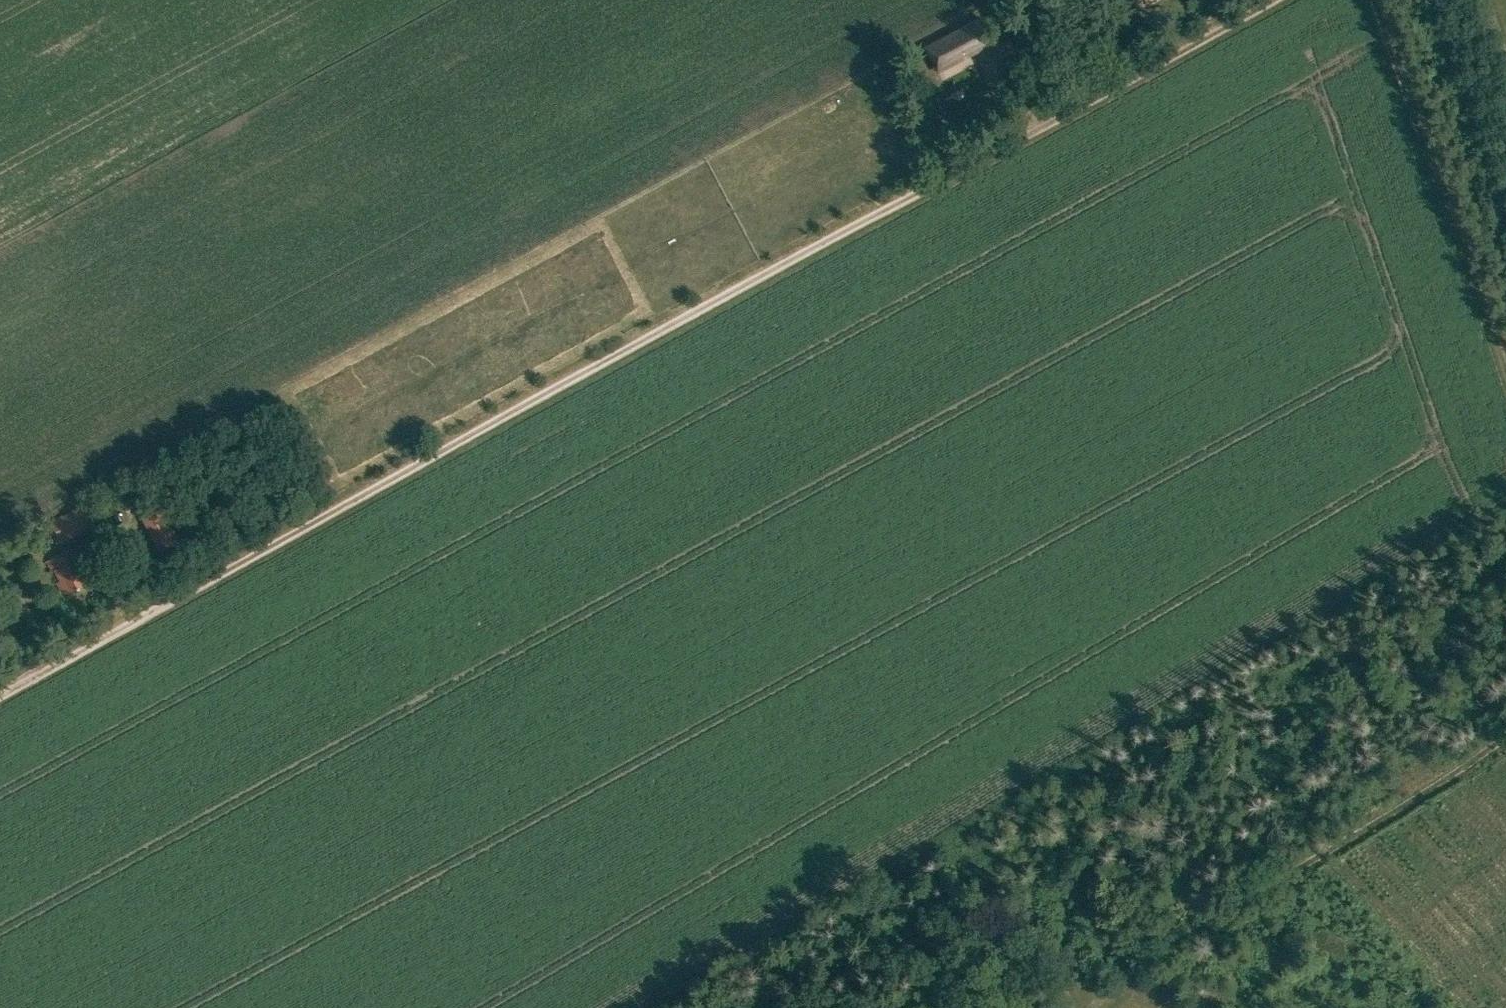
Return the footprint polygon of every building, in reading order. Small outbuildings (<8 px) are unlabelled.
[(924,48),(934,66),(967,48),(971,55),(994,43),(981,18),(924,48)] [(48,523),(59,545),(99,526),(88,504),(48,523)] [(179,543),(163,510),(143,520),(159,552),(179,543)] [(51,575),(55,574),(59,582),(56,583),(64,599),(92,585),(75,548),(45,563),(51,575)]
